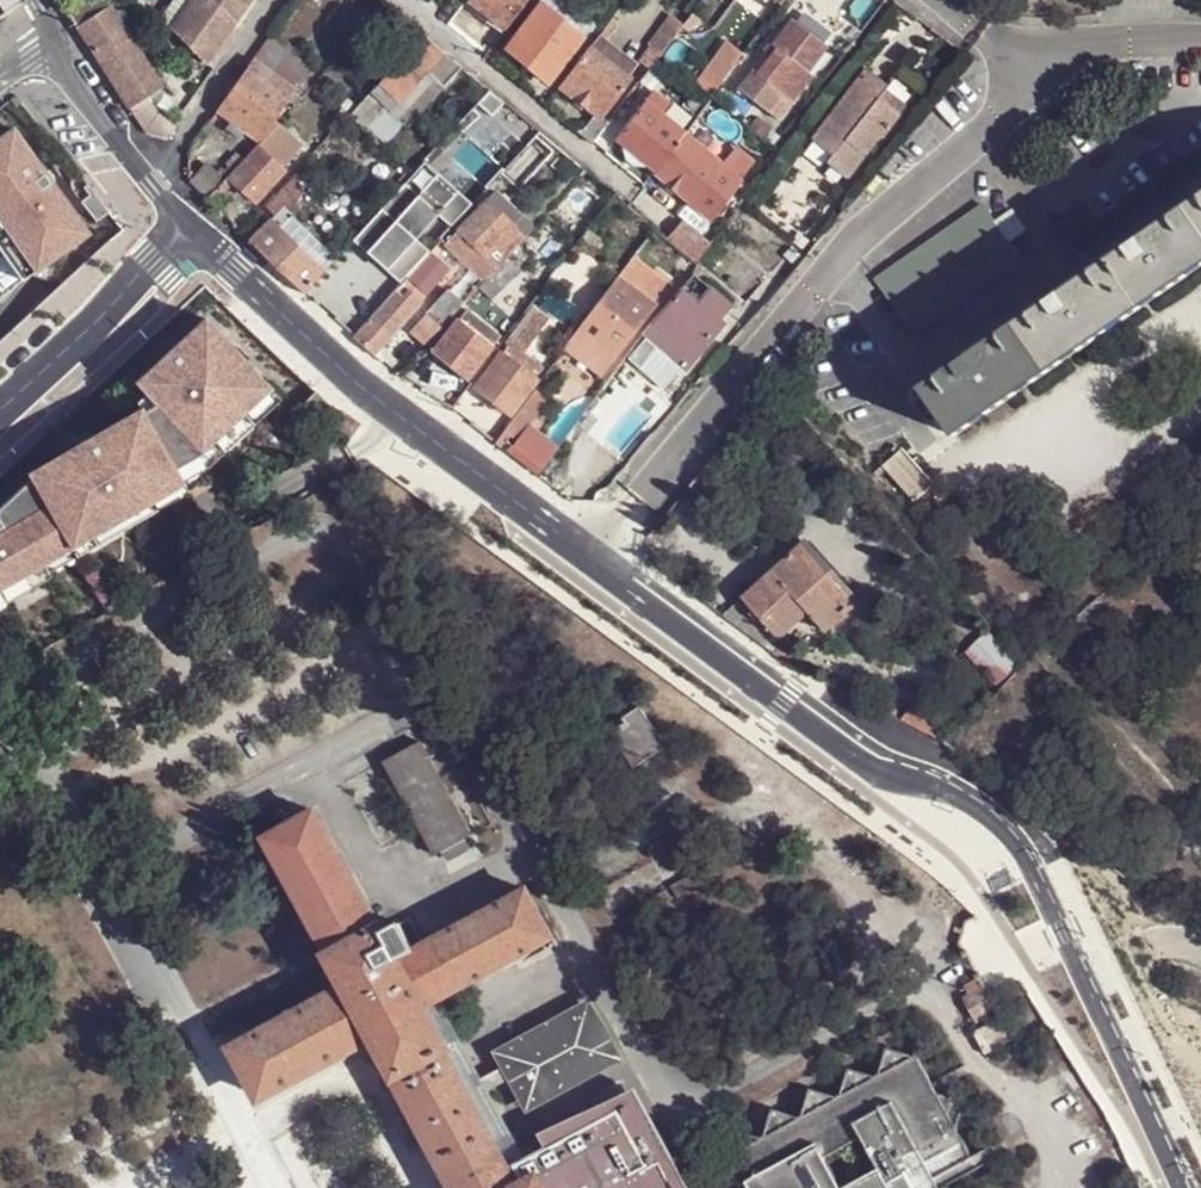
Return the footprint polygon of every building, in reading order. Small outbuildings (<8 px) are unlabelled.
[(28,0),(0,0),(0,19),(28,0)] [(78,28),(108,8),(110,1),(109,0),(88,0),(68,13),(78,28)] [(173,31),(194,0),(175,0),(160,22),(173,31)] [(173,31),(207,65),(252,0),(194,0),(173,31)] [(507,29),(529,0),(469,0),(507,29)] [(592,24),(561,0),(543,0),(541,2),(583,36),(592,24)] [(548,84),(583,36),(541,2),(505,50),(548,84)] [(78,28),(91,48),(90,48),(129,108),(146,98),(162,87),(112,11),(108,8),(78,28)] [(683,13),(679,19),(684,23),(688,18),(683,13)] [(472,37),(480,29),(464,16),(457,25),(472,37)] [(678,31),(684,23),(679,19),(677,17),(671,25),(678,31)] [(784,98),(792,104),(812,77),(807,74),(826,47),(791,21),(772,47),(776,50),(756,76),(742,94),(772,116),(784,98)] [(664,35),(671,40),(678,31),(671,25),(664,35)] [(653,45),(662,52),(670,42),(671,40),(664,35),(661,33),(653,45)] [(424,36),(348,116),(358,125),(379,102),(389,112),(414,86),(423,94),(435,82),(443,89),(463,69),(424,36)] [(597,38),(588,48),(625,77),(634,65),(597,38)] [(726,40),(692,86),(709,101),(723,82),(734,67),(744,54),(726,40)] [(246,72),(289,102),(294,93),(309,73),(267,42),(252,63),(246,72)] [(662,52),(653,45),(640,62),(649,69),(662,52)] [(588,48),(560,86),(594,114),(602,119),(630,80),(625,77),(588,48)] [(812,139),(834,155),(878,99),(888,86),(866,69),(812,139)] [(246,72),(217,112),(231,120),(245,131),(260,141),(289,102),(246,72)] [(379,102),(358,125),(384,150),(443,89),(435,82),(423,94),(414,86),(389,112),(379,102)] [(639,83),(628,98),(635,103),(646,88),(639,83)] [(912,105),(888,86),(878,99),(901,117),(912,105)] [(503,102),(489,90),(479,101),(493,113),(503,102)] [(644,103),(682,135),(691,124),(652,93),(644,103)] [(129,108),(147,133),(167,140),(174,127),(156,114),(146,98),(129,108)] [(828,163),(849,180),(881,138),(884,140),(901,117),(878,99),(834,155),(828,163)] [(615,140),(654,173),(682,135),(644,103),(615,140)] [(592,145),(608,124),(602,119),(594,114),(586,128),(576,132),(592,145)] [(245,131),(231,120),(224,129),(239,139),(245,131)] [(721,166),(732,152),(695,120),(691,124),(682,135),(721,166)] [(229,176),(227,178),(254,202),(282,173),(278,170),(287,162),(299,147),(277,126),(263,140),(255,149),(242,161),(229,176)] [(0,138),(0,254),(0,283),(7,292),(84,234),(48,184),(46,184),(31,163),(33,162),(11,130),(0,138)] [(654,173),(692,205),(721,166),(682,135),(654,173)] [(750,165),(732,152),(721,166),(738,180),(741,176),(750,165)] [(234,153),(224,164),(226,167),(224,170),(229,176),(242,161),(234,153)] [(215,191),(225,178),(208,161),(189,182),(206,200),(215,191)] [(412,161),(404,169),(410,174),(417,166),(412,161)] [(692,205),(709,219),(727,195),(738,180),(721,166),(692,205)] [(454,225),(475,203),(441,171),(422,191),(408,179),(356,236),(370,249),(377,241),(396,258),(389,266),(404,280),(433,248),(420,235),(441,212),(454,225)] [(292,173),(275,191),(286,202),(293,208),(289,212),(292,215),(313,193),(303,184),(292,173)] [(755,188),(759,183),(752,177),(748,183),(755,188)] [(72,196),(95,225),(108,215),(85,186),(72,196)] [(262,205),(273,215),(268,220),(279,230),(289,218),(292,215),(289,212),(293,208),(286,202),(275,191),(262,205)] [(1187,208),(1200,229),(1200,201),(1200,200),(1187,208)] [(523,239),(513,228),(485,202),(457,231),(484,256),(486,257),(457,287),(468,298),(516,246),(523,239)] [(997,222),(985,205),(878,280),(916,334),(1024,259),(1011,240),(997,222)] [(1113,260),(1144,306),(1200,267),(1200,229),(1187,208),(1113,260)] [(1014,211),(997,222),(1011,240),(1027,229),(1014,211)] [(420,235),(433,248),(454,225),(441,212),(420,235)] [(334,260),(289,218),(279,230),(322,273),(334,260)] [(698,263),(714,243),(687,219),(669,238),(698,263)] [(303,292),(322,273),(279,230),(268,220),(247,242),(275,270),(303,292)] [(610,245),(589,228),(582,237),(603,253),(610,245)] [(477,263),(484,256),(457,231),(450,238),(477,263)] [(396,258),(377,241),(370,249),(389,266),(396,258)] [(624,270),(631,261),(610,245),(603,253),(624,270)] [(519,269),(518,268),(527,257),(516,246),(468,298),(477,307),(487,297),(489,299),(519,269)] [(1113,260),(1019,325),(1051,371),(1144,306),(1113,260)] [(693,276),(682,290),(718,321),(729,307),(693,276)] [(655,306),(618,278),(578,331),(614,358),(655,306)] [(402,282),(395,290),(401,296),(408,288),(402,282)] [(439,328),(463,302),(447,287),(424,312),(439,328)] [(395,290),(393,292),(369,317),(352,336),(370,352),(372,356),(422,302),(408,288),(401,296),(395,290)] [(685,371),(723,325),(718,321),(682,290),(644,335),(658,348),(685,371)] [(465,305),(455,319),(492,347),(496,350),(506,338),(465,305)] [(543,328),(525,313),(510,332),(529,346),(543,328)] [(455,319),(430,351),(446,365),(467,380),(492,347),(455,319)] [(204,320),(132,384),(151,405),(129,418),(127,415),(90,437),(87,432),(72,442),(76,453),(28,483),(0,509),(0,588),(30,570),(26,564),(199,454),(268,390),(204,320)] [(1051,371),(1019,325),(925,389),(957,435),(1051,371)] [(578,331),(568,344),(606,371),(614,358),(578,331)] [(542,370),(509,344),(502,354),(534,379),(542,370)] [(685,371),(658,348),(640,368),(667,392),(685,371)] [(494,402),(509,413),(511,411),(530,387),(535,380),(534,379),(502,354),(501,353),(474,387),(491,400),(494,402)] [(425,392),(452,410),(466,390),(470,384),(467,380),(446,365),(425,392)] [(514,415),(533,390),(530,387),(511,411),(514,415)] [(544,397),(534,388),(533,390),(514,415),(526,423),(544,397)] [(0,588),(0,605),(38,582),(36,578),(208,467),(280,401),(268,390),(199,454),(26,564),(30,570),(0,588)] [(315,394),(306,403),(321,418),(330,409),(315,394)] [(494,402),(475,428),(492,442),(503,430),(514,415),(511,411),(509,413),(494,402)] [(526,423),(514,415),(503,430),(514,437),(526,423)] [(915,504),(936,486),(903,448),(881,466),(915,504)] [(747,601),(780,641),(811,615),(826,634),(858,604),(809,547),(747,601)] [(727,621),(768,650),(780,641),(747,601),(727,621)] [(608,731),(635,770),(668,749),(641,710),(608,731)] [(428,745),(388,765),(438,860),(474,839),(428,745)] [(349,782),(382,845),(413,830),(379,765),(349,782)] [(330,959),(381,931),(351,877),(316,812),(264,841),(299,904),(330,959)] [(508,1165),(423,1011),(438,1002),(552,940),(526,893),(415,954),(398,964),(384,936),(381,931),(330,959),(346,990),(235,1051),(259,1097),(372,1038),(454,1187),(520,1187),(508,1165)] [(401,927),(384,936),(398,964),(415,954),(401,927)] [(1030,993),(1022,982),(1007,992),(1013,1003),(1030,993)] [(508,1165),(522,1157),(485,1090),(480,1080),(438,1002),(423,1011),(508,1165)] [(617,1061),(591,1010),(504,1055),(508,1064),(513,1074),(530,1106),(617,1061)] [(978,1170),(956,1131),(964,1105),(939,1098),(915,1057),(887,1050),(877,1079),(850,1072),(840,1099),(810,1092),(801,1120),(772,1113),(762,1140),(735,1133),(724,1163),(739,1187),(742,1187),(746,1185),(748,1187),(946,1187),(978,1170)] [(508,1064),(480,1080),(485,1090),(513,1074),(508,1064)] [(614,1132),(579,1150),(569,1132),(522,1157),(508,1165),(520,1187),(632,1187),(642,1182),(614,1132)] [(1121,1146),(1110,1153),(1126,1175),(1133,1170),(1121,1146)]
